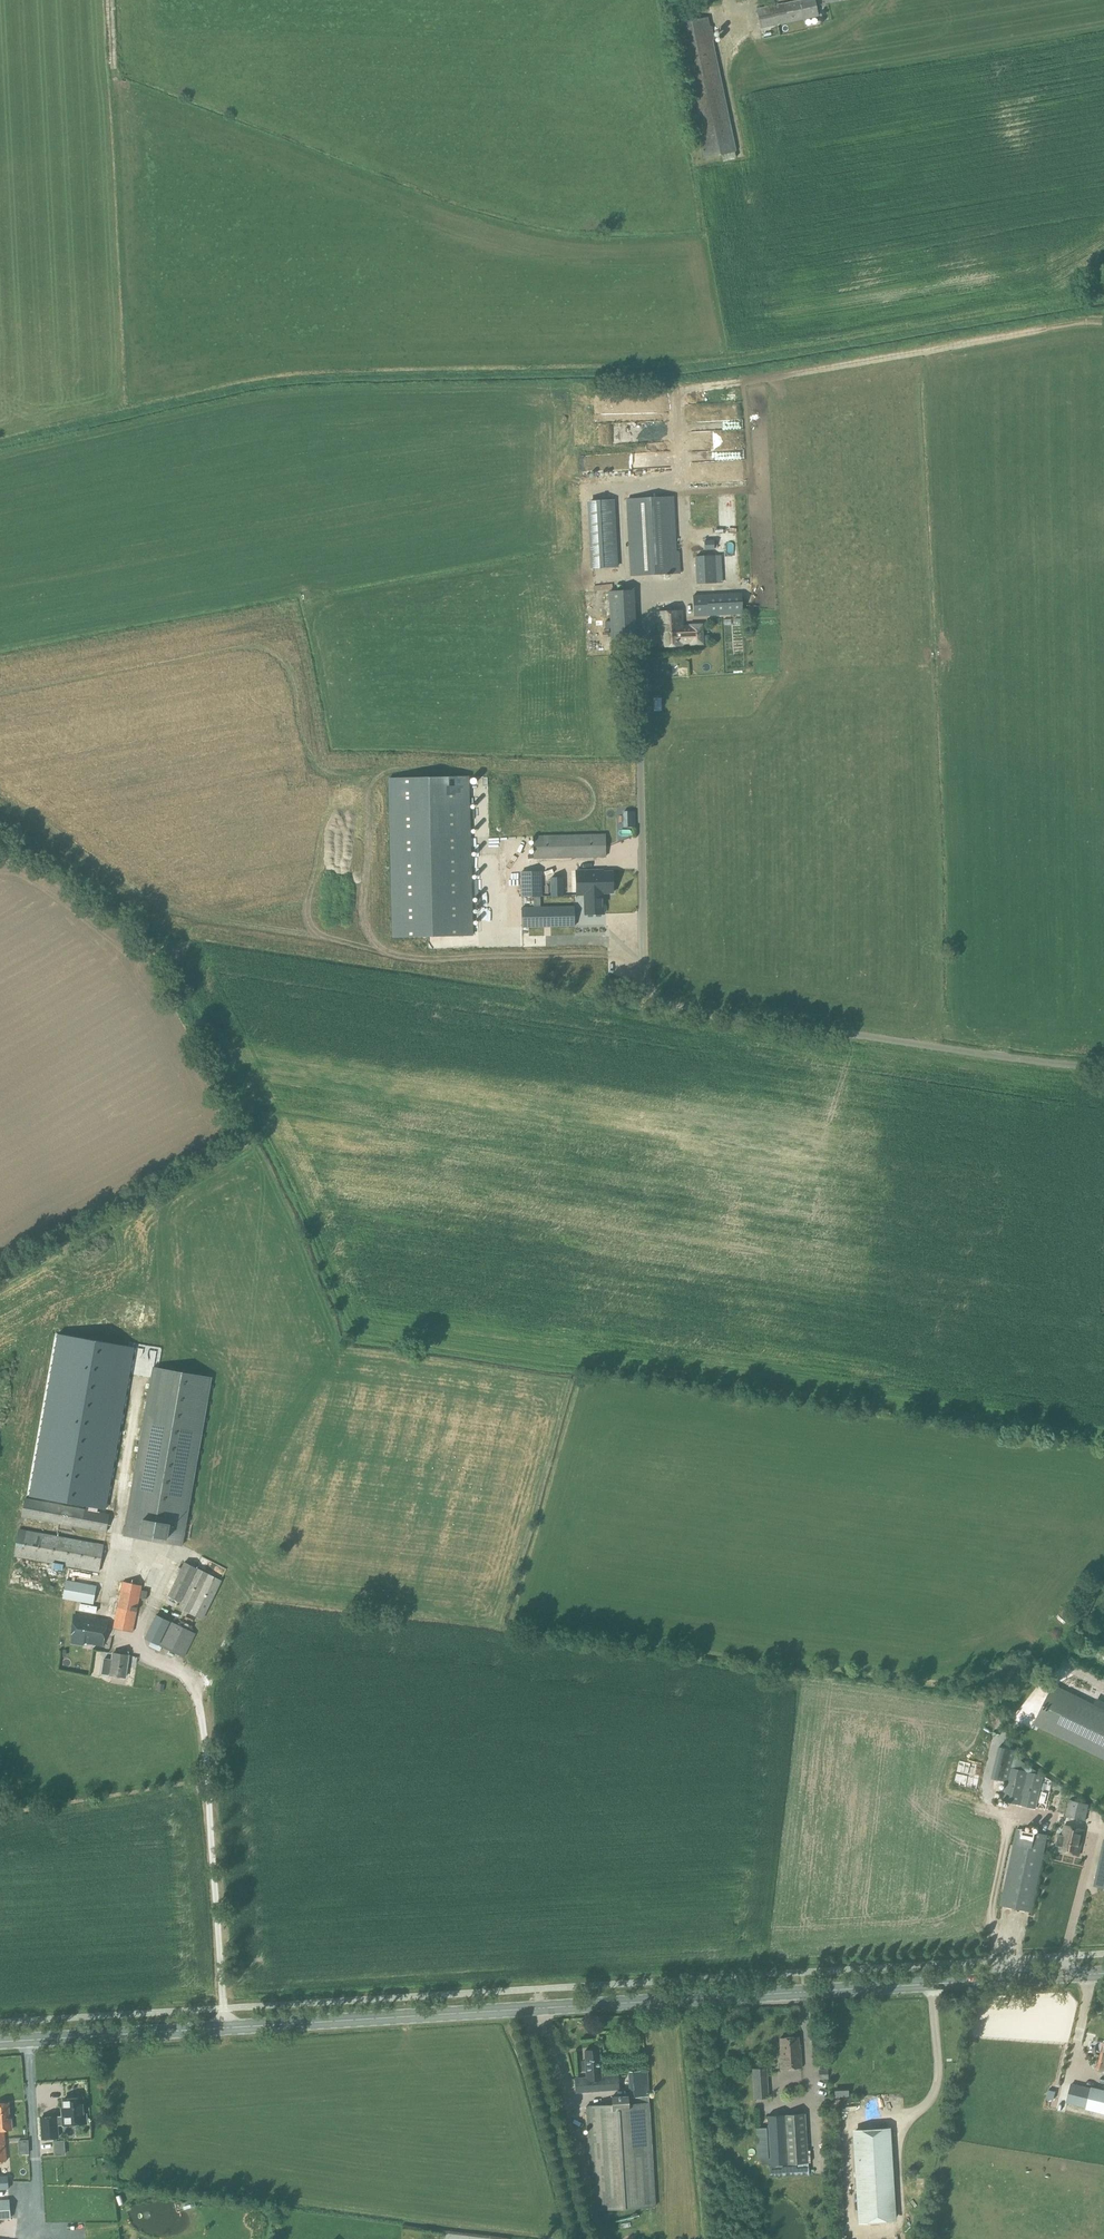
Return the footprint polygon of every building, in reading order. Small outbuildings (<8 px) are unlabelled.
[(815,0),(803,0),(757,10),(761,28),(818,16),(815,0)] [(704,159),(737,152),(713,40),(715,40),(712,27),(710,27),(708,18),(673,25),(680,57),(682,57),(704,159)] [(609,425),(610,440),(622,438),(621,424),(609,425)] [(596,471),(648,470),(648,453),(619,454),(619,446),(609,446),(609,452),(595,453),(596,471)] [(674,496),(626,499),(630,576),(681,574),(680,553),(677,553),(674,496)] [(589,501),(593,568),(617,566),(613,500),(589,501)] [(704,540),(705,551),(715,550),(714,540),(704,540)] [(717,583),(716,556),(696,557),(697,584),(717,583)] [(611,639),(635,637),(633,590),(609,591),(611,639)] [(742,593),(693,595),(694,617),(743,615),(742,593)] [(690,629),(683,630),(682,611),(659,612),(660,647),(684,646),(684,644),(691,643),(691,645),(704,645),(703,625),(690,625),(690,629)] [(481,788),(486,788),(486,778),(476,778),(476,783),(481,783),(481,788)] [(527,835),(528,859),(602,858),(602,833),(570,834),(570,828),(560,828),(560,834),(527,835)] [(576,895),(584,894),(585,914),(604,914),(604,893),(614,892),(613,871),(597,872),(597,870),(575,871),(576,895)] [(542,871),(520,871),(521,897),(542,897),(542,871)] [(550,877),(551,896),(564,896),(564,877),(550,877)] [(522,928),(579,926),(579,905),(522,906),(522,928)] [(316,936),(329,931),(325,921),(312,926),(316,936)] [(106,1510),(132,1362),(135,1347),(58,1334),(34,1469),(30,1496),(106,1510)] [(183,1545),(212,1378),(154,1367),(124,1534),(183,1545)] [(128,1474),(120,1473),(118,1485),(126,1486),(128,1474)] [(110,1514),(25,1498),(22,1517),(107,1532),(110,1514)] [(20,1528),(12,1569),(61,1578),(64,1565),(99,1572),(104,1544),(20,1528)] [(178,1607),(203,1619),(222,1580),(185,1562),(168,1595),(181,1601),(178,1607)] [(96,1585),(66,1579),(63,1598),(92,1604),(96,1585)] [(113,1627),(133,1631),(143,1585),(122,1581),(113,1627)] [(195,1633),(186,1628),(156,1614),(145,1638),(151,1642),(149,1646),(159,1651),(162,1647),(184,1658),(196,1633),(195,1633)] [(84,1642),(103,1645),(107,1621),(74,1616),(71,1642),(84,1644),(84,1642)] [(112,1659),(105,1658),(102,1673),(110,1674),(126,1677),(130,1651),(120,1649),(119,1653),(113,1652),(112,1659)] [(1054,1686),(1035,1725),(1103,1759),(1103,1711),(1054,1686)] [(1000,1747),(992,1778),(1006,1781),(1002,1800),(1037,1809),(1044,1776),(1043,1775),(1023,1762),(1013,1750),(1000,1747)] [(1043,1808),(1062,1811),(1067,1784),(1048,1781),(1043,1808)] [(1086,1821),(1090,1804),(1069,1799),(1065,1816),(1086,1821)] [(1085,1830),(1065,1825),(1062,1836),(1059,1835),(1056,1846),(1060,1846),(1060,1851),(1080,1855),(1085,1830)] [(1049,1835),(1017,1828),(1000,1905),(1032,1912),(1049,1835)] [(800,2051),(799,2037),(780,2038),(780,2049),(779,2049),(781,2068),(802,2067),(801,2051),(800,2051)] [(576,2091),(619,2088),(618,2075),(601,2076),(600,2049),(585,2050),(585,2060),(582,2060),(583,2070),(586,2070),(587,2077),(576,2078),(576,2091)] [(755,2098),(768,2097),(766,2068),(753,2069),(755,2098)] [(586,2105),(591,2182),(596,2181),(598,2208),(655,2205),(647,2069),(628,2071),(630,2094),(628,2094),(612,2095),(612,2103),(586,2105)] [(819,2081),(817,2090),(825,2091),(826,2082),(819,2081)] [(1103,2112),(1103,2091),(1072,2083),(1066,2103),(1103,2112)] [(835,2097),(849,2096),(848,2087),(835,2088),(835,2097)] [(1054,2100),(1056,2092),(1048,2090),(1046,2098),(1054,2100)] [(64,2099),(65,2116),(65,2117),(56,2117),(57,2125),(64,2124),(64,2125),(87,2123),(86,2114),(84,2114),(83,2097),(64,2099)] [(4,2130),(12,2129),(11,2119),(9,2119),(8,2103),(0,2103),(0,2161),(7,2161),(4,2130)] [(808,2163),(805,2114),(766,2116),(767,2127),(756,2128),(757,2158),(769,2157),(770,2165),(770,2177),(808,2175),(808,2163)] [(54,2136),(52,2116),(39,2116),(41,2137),(54,2136)] [(860,2221),(893,2220),(888,2129),(855,2131),(860,2221)] [(9,2189),(8,2175),(0,2176),(0,2189),(9,2189)] [(11,2218),(10,2199),(0,2200),(0,2219),(11,2218)] [(184,2210),(196,2206),(194,2199),(181,2203),(184,2210)]
